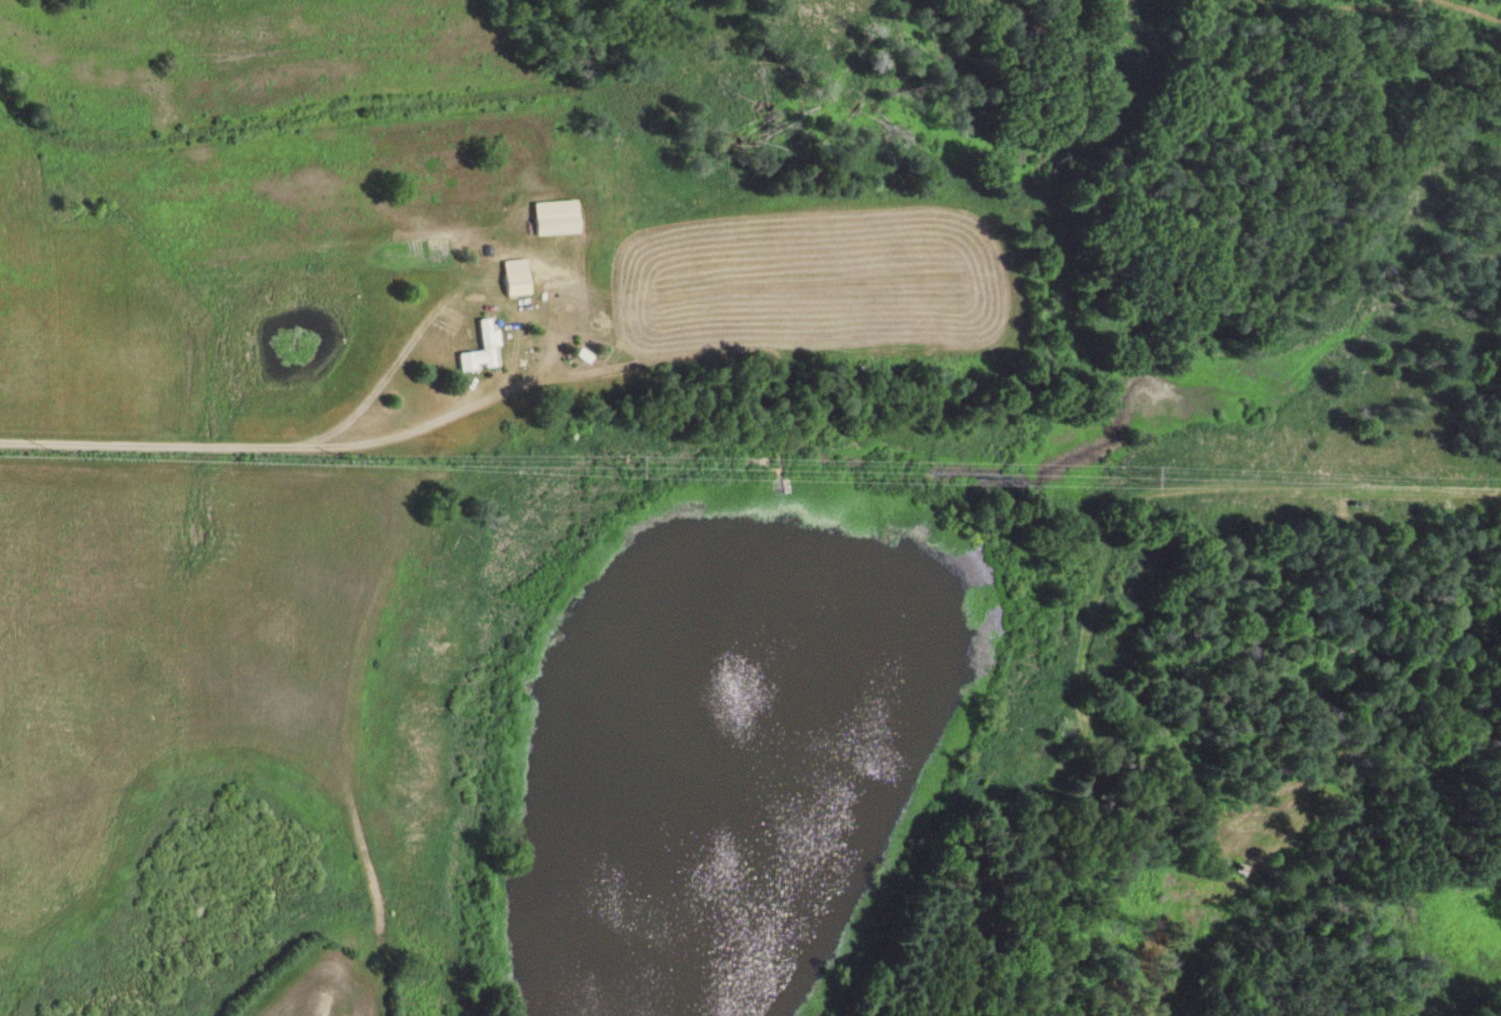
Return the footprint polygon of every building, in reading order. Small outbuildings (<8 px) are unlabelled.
[(528,202),(529,234),(572,234),(571,201),(528,202)] [(525,293),(525,259),(500,259),(500,293),(525,293)] [(493,317),(476,318),(477,351),(455,352),(456,370),(495,368),(493,317)] [(1229,879),(1241,883),(1247,867),(1234,863),(1229,879)]
